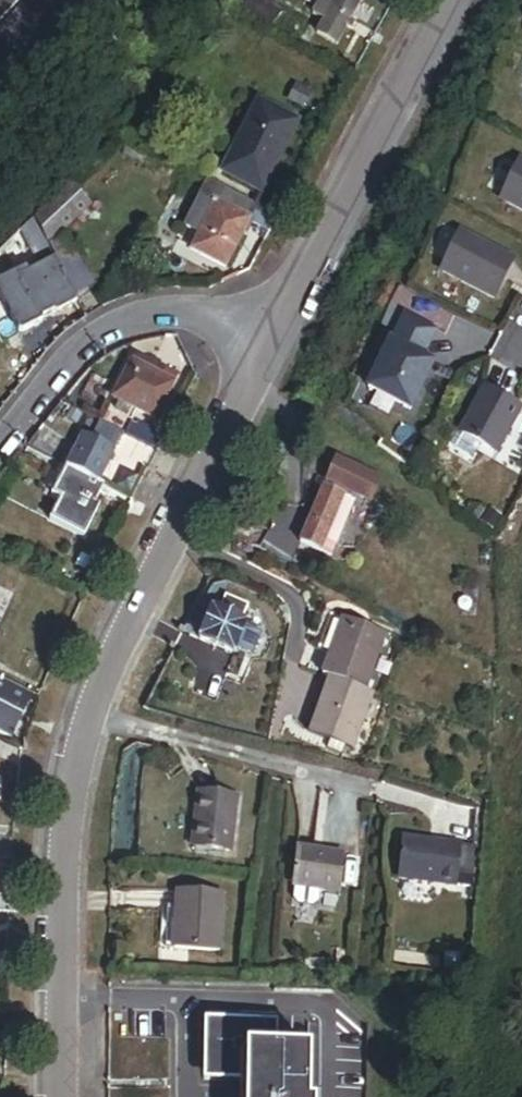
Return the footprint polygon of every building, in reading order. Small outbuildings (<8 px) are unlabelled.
[(321,37),(340,0),(326,0),(309,30),(321,37)] [(334,54),(363,0),(340,0),(321,37),(316,45),(334,54)] [(277,104),(288,109),(292,101),(281,95),(277,104)] [(229,180),(264,196),(296,127),(253,106),(230,154),(240,159),(229,180)] [(495,207),(521,220),(521,172),(514,168),(495,207)] [(201,203),(250,228),(256,215),(208,190),(201,203)] [(49,254),(62,241),(92,214),(72,192),(34,227),(48,253),(49,254)] [(191,257),(226,275),(250,228),(201,203),(185,235),(199,242),(191,257)] [(250,228),(270,238),(277,225),(256,215),(250,228)] [(32,261),(48,253),(34,227),(20,240),(32,261)] [(454,239),(435,279),(488,305),(500,282),(508,266),(454,239)] [(70,295),(86,286),(62,241),(49,254),(54,263),(70,295)] [(37,272),(54,263),(49,254),(48,253),(32,261),(37,272)] [(70,295),(54,263),(37,272),(15,283),(13,280),(0,287),(0,304),(19,340),(41,329),(40,326),(76,307),(70,295)] [(383,348),(360,395),(403,416),(421,380),(426,369),(383,348)] [(145,375),(148,369),(135,362),(131,369),(145,375)] [(131,415),(153,427),(176,382),(158,374),(158,369),(152,367),(148,369),(145,375),(131,369),(112,406),(119,409),(131,415)] [(479,395),(455,441),(492,460),(515,414),(500,406),(479,395)] [(127,422),(131,415),(119,409),(115,415),(127,422)] [(95,450),(112,458),(121,440),(105,432),(95,450)] [(156,459),(162,448),(130,432),(125,442),(156,459)] [(67,474),(97,489),(112,458),(95,450),(83,443),(79,452),(69,470),(67,474)] [(63,468),(69,470),(79,452),(73,449),(63,468)] [(301,553),(330,565),(356,504),(370,509),(379,487),(335,469),(301,553)] [(94,509),(103,492),(97,489),(67,474),(65,473),(50,503),(59,508),(50,525),(83,542),(98,511),(94,509)] [(234,543),(265,557),(273,538),(244,526),(234,543)] [(216,612),(243,624),(249,609),(222,598),(216,612)] [(8,604),(0,600),(0,620),(8,604)] [(233,659),(237,649),(244,632),(247,625),(243,624),(216,612),(211,610),(197,643),(233,659)] [(337,684),(370,697),(392,640),(347,623),(325,680),(337,684)] [(237,649),(247,654),(255,637),(244,632),(237,649)] [(353,750),(361,752),(381,701),(370,697),(337,684),(318,736),(337,744),(353,750)] [(8,744),(28,704),(0,690),(0,740),(8,744)] [(334,751),(350,758),(353,750),(337,744),(334,751)] [(189,851),(228,856),(234,803),(195,798),(189,851)] [(388,882),(469,890),(473,850),(392,842),(388,882)] [(314,886),(338,888),(342,849),(292,844),(288,883),(291,884),(314,886)] [(314,886),(291,884),(289,896),(294,902),(308,903),(313,899),(314,886)] [(171,955),(219,959),(224,900),(176,896),(171,955)] [(312,1058),(282,1056),(283,1030),(212,1027),(209,1086),(246,1087),(245,1096),(310,1096),(312,1058)]
